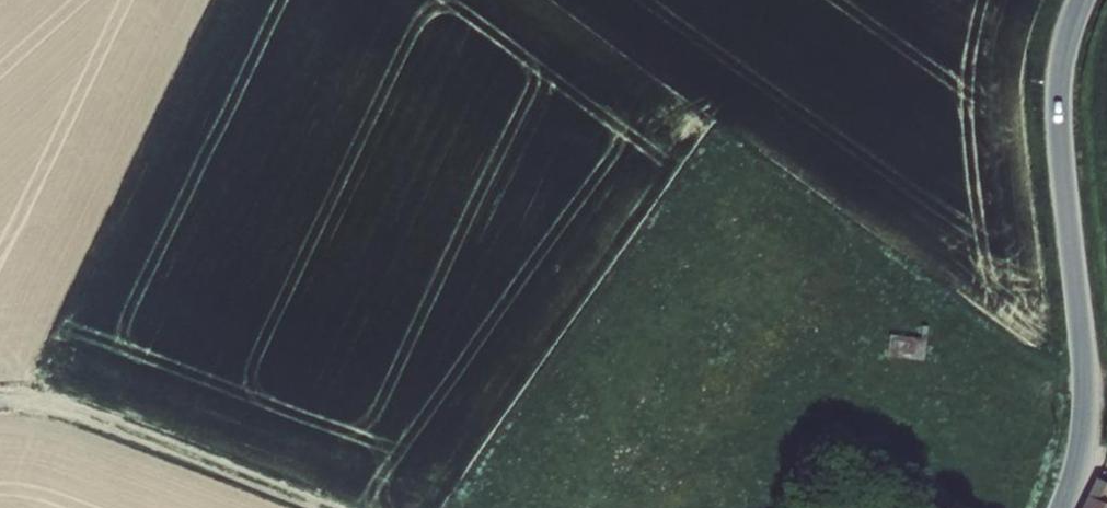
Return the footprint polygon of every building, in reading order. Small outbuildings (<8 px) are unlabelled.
[(1102,460),(1078,507),(1106,507),(1106,463),(1102,460)]
